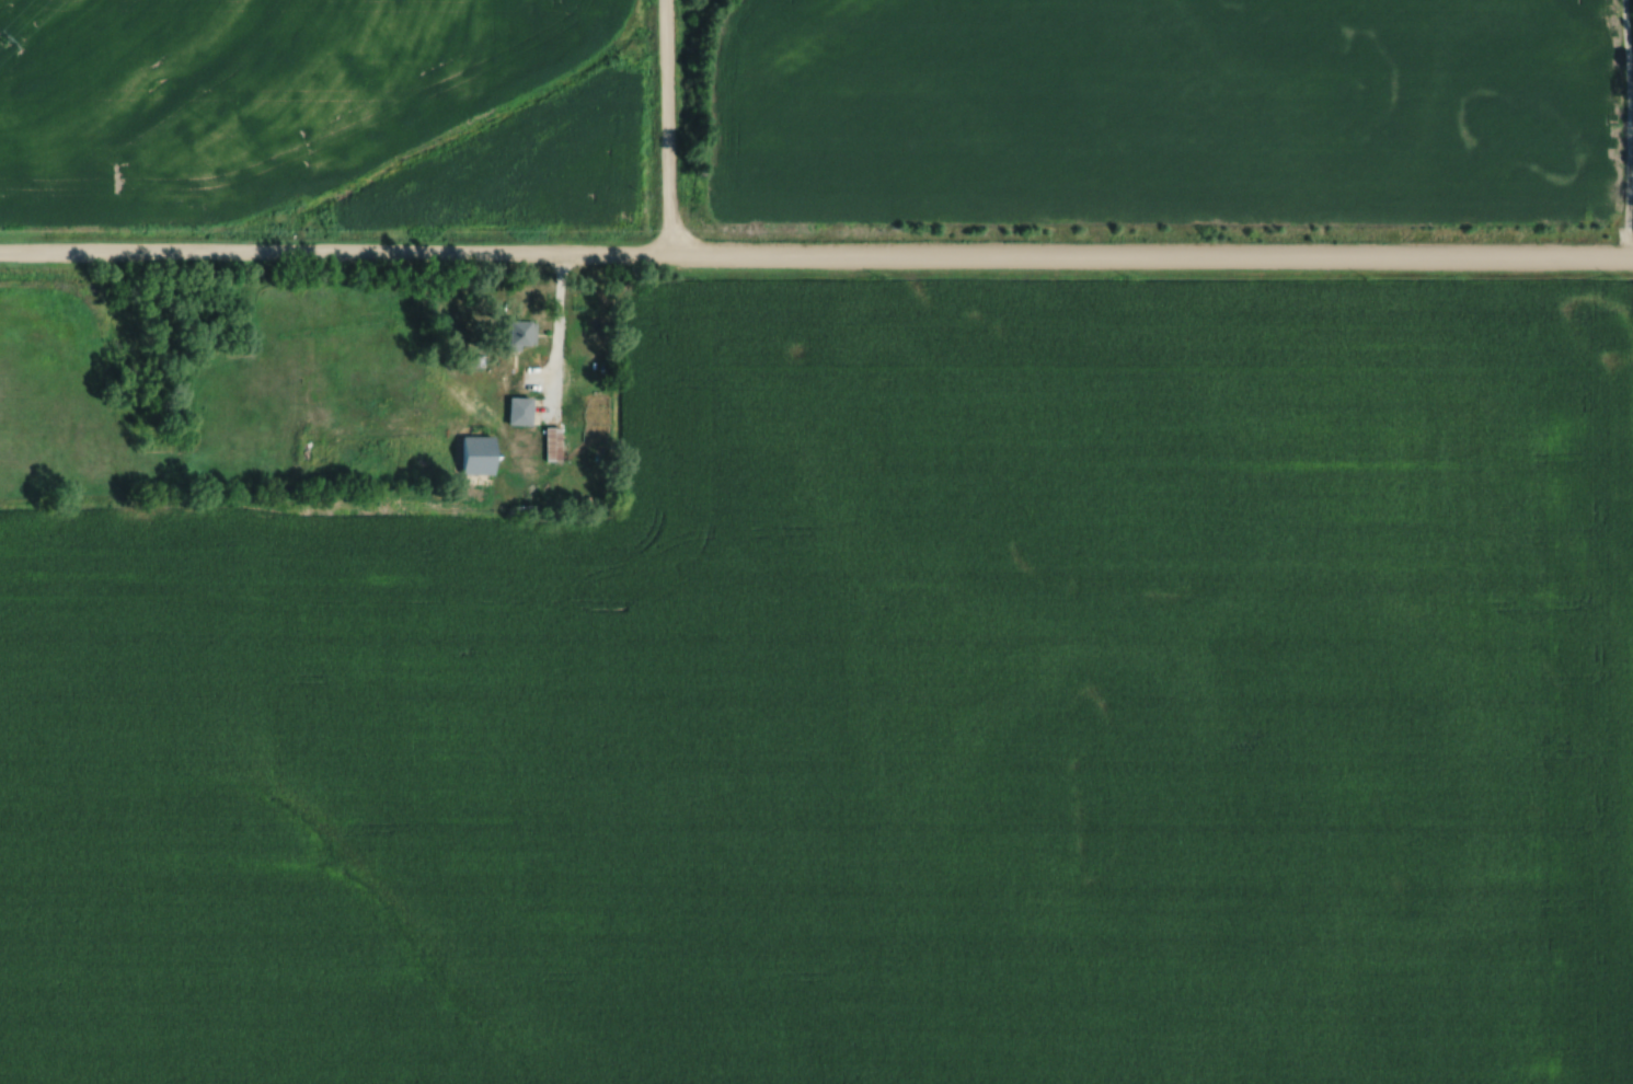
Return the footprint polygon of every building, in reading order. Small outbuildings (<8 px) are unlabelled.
[(534,324),(498,324),(498,348),(534,348),(534,324)] [(505,425),(528,425),(528,398),(505,398),(505,425)] [(558,461),(558,428),(543,428),(543,461),(558,461)] [(492,474),(492,437),(455,437),(455,474),(492,474)]
